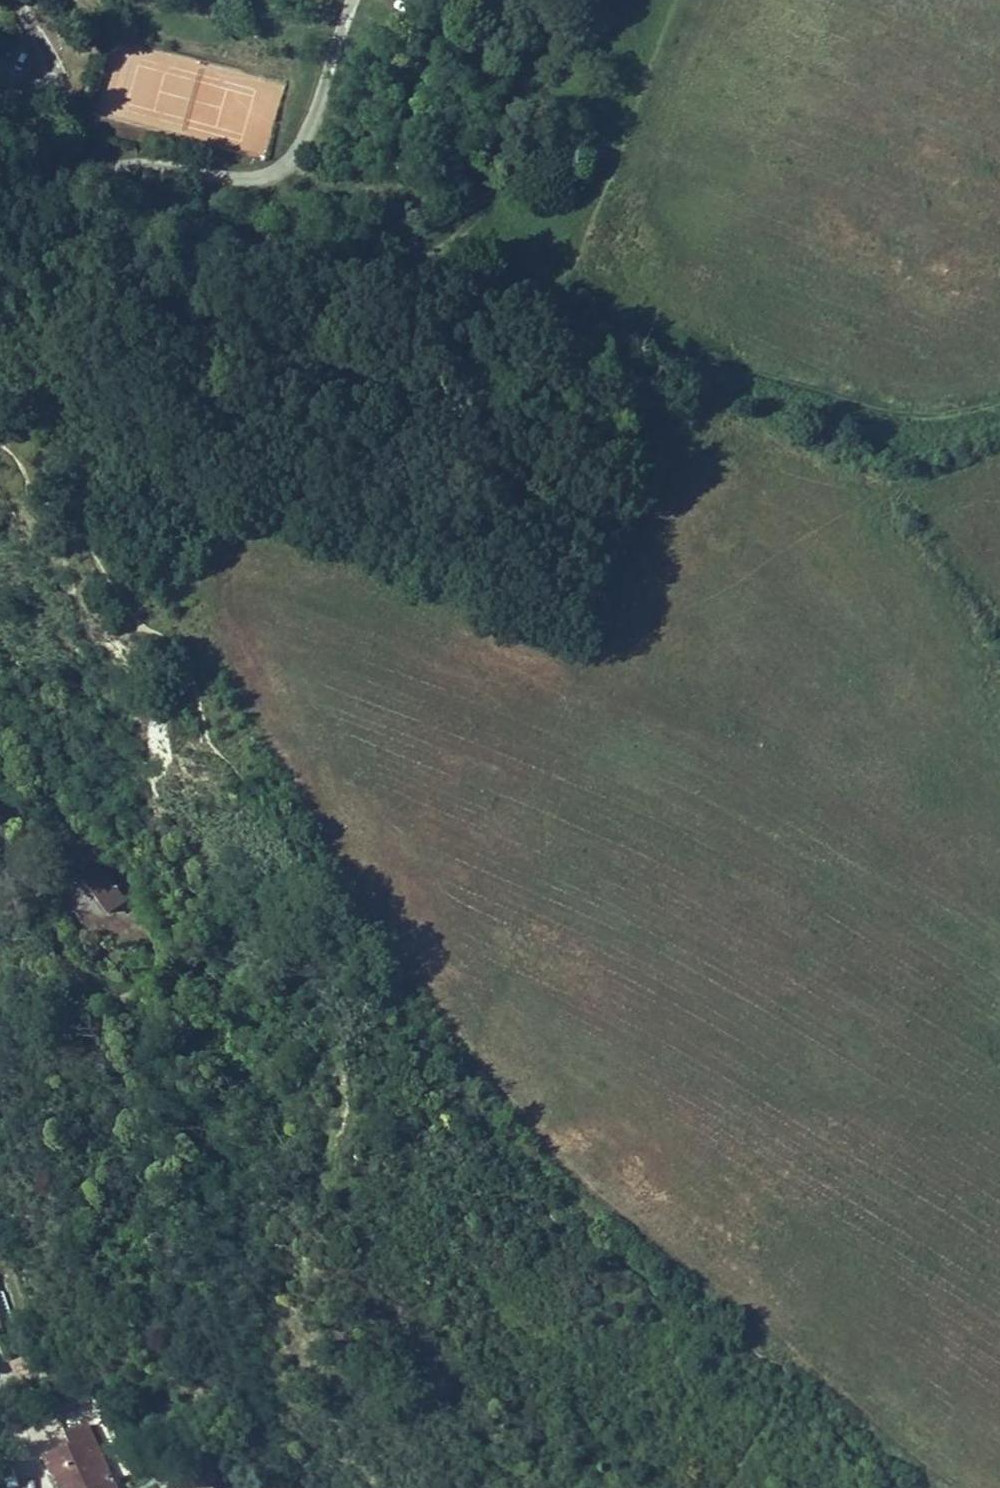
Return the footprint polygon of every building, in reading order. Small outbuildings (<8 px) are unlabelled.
[(98,828),(81,840),(85,846),(74,854),(95,883),(107,875),(114,886),(131,873),(98,828)] [(0,1290),(0,1322),(2,1329),(13,1325),(1,1290),(0,1290)] [(65,1435),(70,1446),(49,1455),(65,1487),(116,1487),(86,1425),(65,1435)] [(210,1483),(212,1487),(234,1487),(226,1474),(210,1483)]
